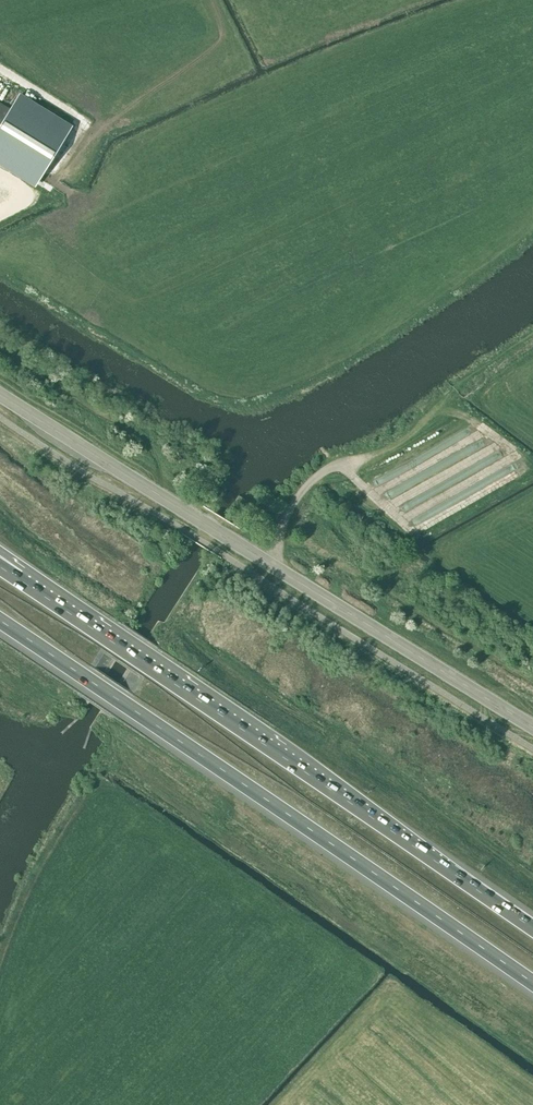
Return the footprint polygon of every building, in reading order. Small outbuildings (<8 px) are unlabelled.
[(0,103),(0,161),(37,183),(70,128),(18,96),(10,109),(0,103)]
